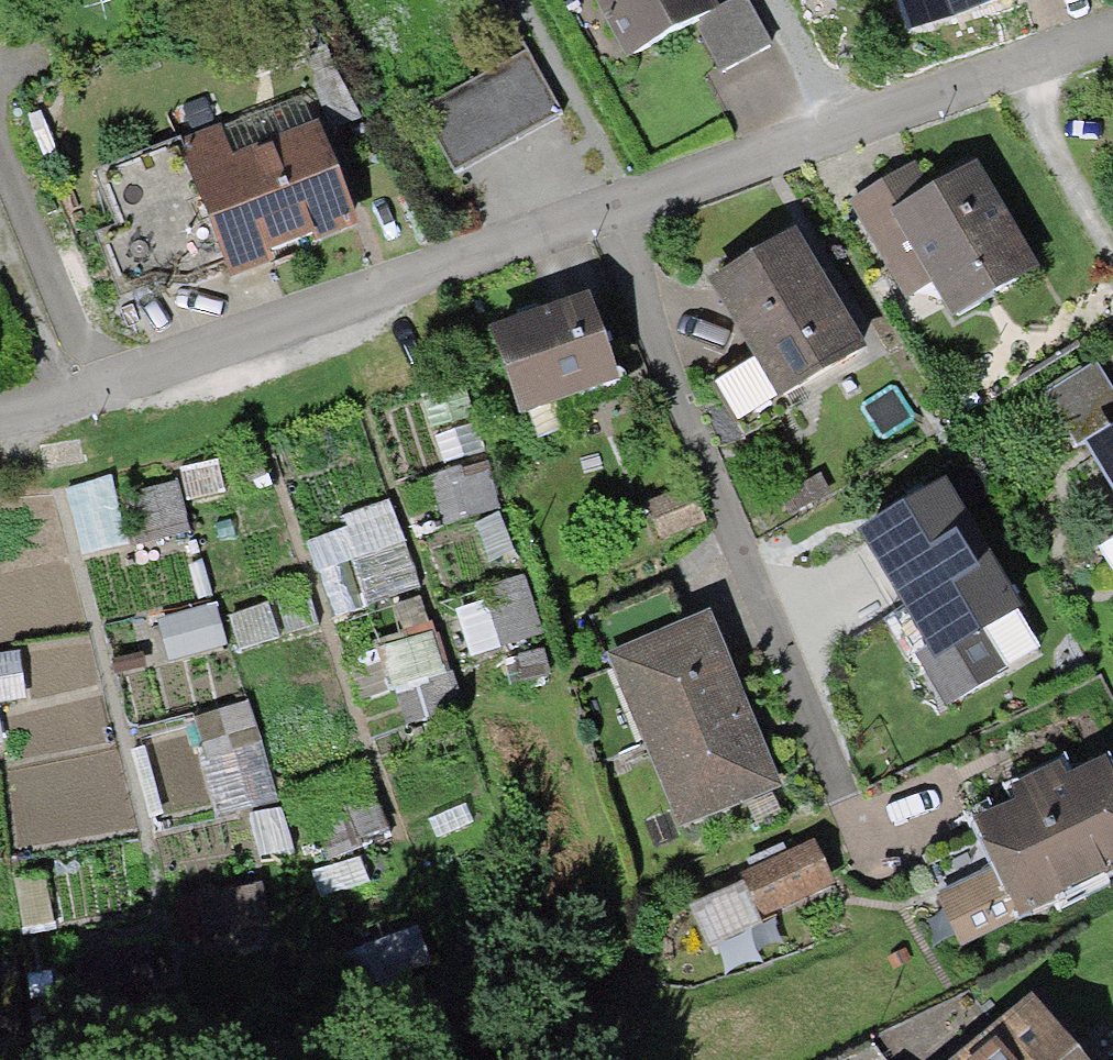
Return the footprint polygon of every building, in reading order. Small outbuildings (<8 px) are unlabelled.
[(619,70),(700,27),(722,69),(773,43),(750,0),(738,0),(712,14),(705,0),(582,0),(619,70)] [(533,50),(422,113),(456,173),(567,111),(533,50)] [(308,99),(108,177),(140,260),(205,235),(219,269),(354,216),(308,99)] [(919,161),(847,200),(904,304),(929,290),(947,322),(1041,271),(979,158),(932,183),(919,161)] [(714,280),(756,355),(720,375),(743,415),(861,349),(797,234),(714,280)] [(529,315),(488,330),(519,414),(618,378),(587,294),(529,315)] [(1040,393),(1071,444),(1086,436),(1112,420),(1112,383),(1098,358),(1040,393)] [(1086,436),(1112,482),(1112,420),(1086,436)] [(437,474),(447,521),(484,513),(492,554),(511,550),(493,463),(437,474)] [(946,474),(859,524),(930,645),(917,653),(944,699),(1006,663),(986,629),(1025,606),(984,537),(946,474)] [(115,480),(75,486),(85,547),(124,541),(115,480)] [(696,489),(650,506),(662,540),(709,524),(696,489)] [(396,502),(310,533),(340,615),(426,584),(396,502)] [(506,641),(546,626),(526,575),(486,590),(506,641)] [(686,629),(668,588),(593,620),(682,830),(735,807),(742,824),(790,804),(711,618),(686,629)] [(414,721),(466,698),(434,628),(382,651),(414,721)] [(33,698),(25,649),(0,653),(0,704),(33,698)] [(227,812),(282,796),(255,701),(199,717),(227,812)] [(980,838),(921,868),(961,947),(1112,871),(1112,782),(1103,763),(1065,782),(1057,767),(1014,789),(1018,799),(972,822),(980,838)] [(811,841),(741,873),(761,916),(831,884),(811,841)] [(180,899),(182,934),(265,930),(264,895),(180,899)] [(1031,999),(961,1059),(1082,1059),(1031,999)]
